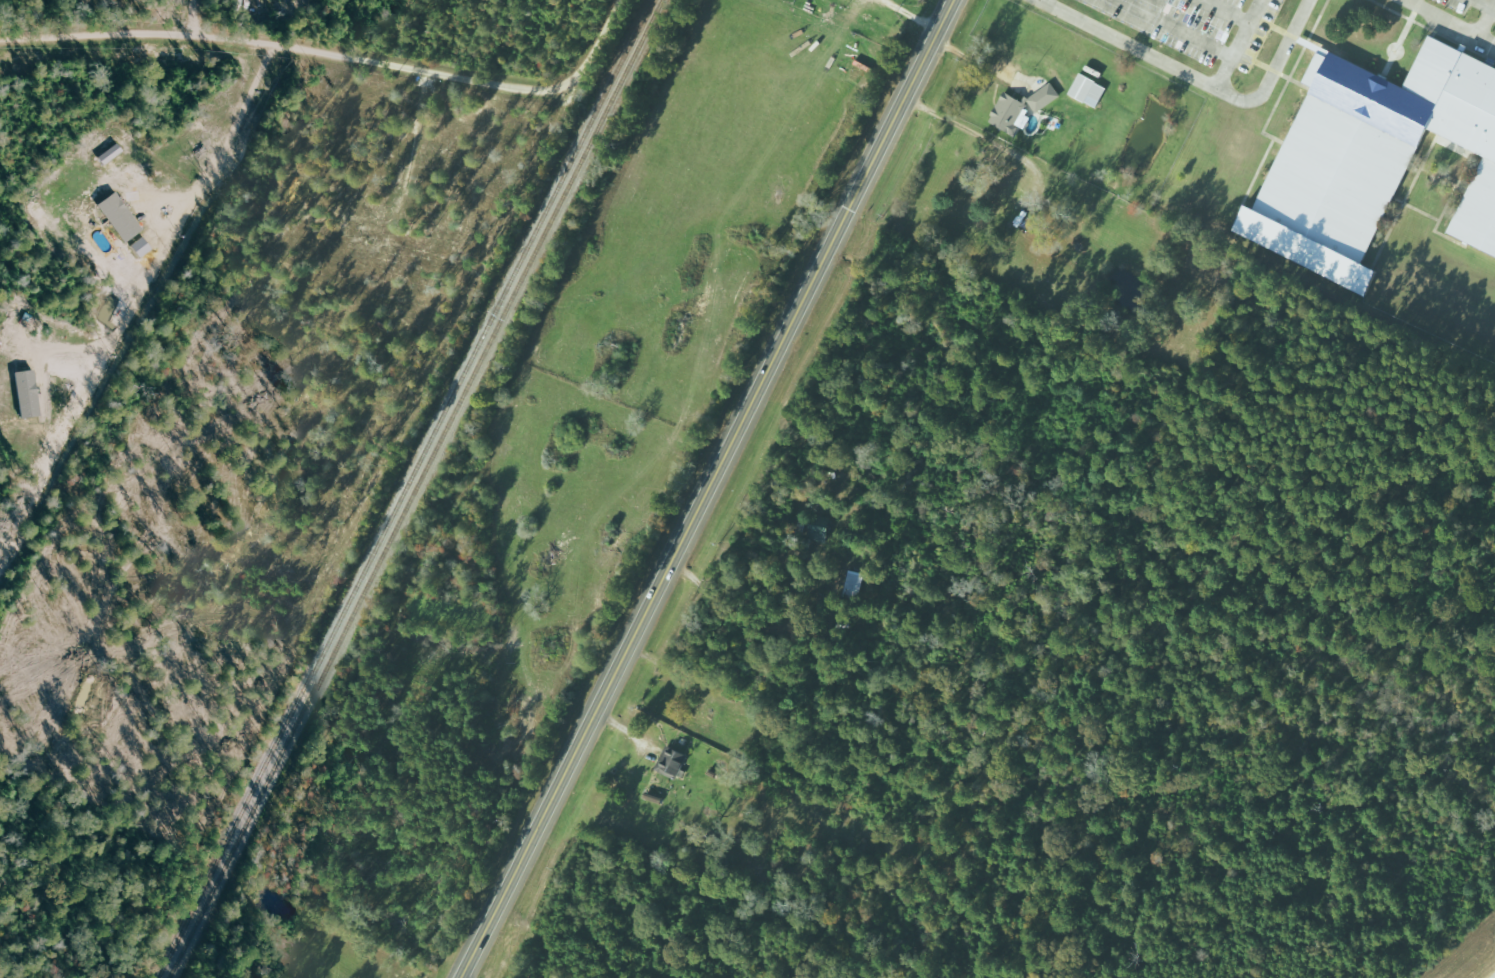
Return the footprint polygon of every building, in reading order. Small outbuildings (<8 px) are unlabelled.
[(1429,39),(1494,72),(1494,97),(1494,255),(1449,232),(1486,157),(1426,127),(1358,265),(1375,274),(1362,299),(1227,233),(1241,203),(1250,208),(1307,92),(1301,89),(1317,56),(1327,61),(1330,56),(1403,92),(1429,39)] [(1070,95),(1098,107),(1108,86),(1080,73),(1070,95)] [(1062,96),(1052,82),(1028,99),(1037,113),(1062,96)] [(989,121),(1017,136),(1022,127),(1017,124),(1028,104),(1005,91),(989,121)] [(95,205),(124,243),(142,229),(112,191),(95,205)] [(10,372),(16,420),(38,417),(32,369),(10,372)] [(825,542),(830,519),(811,515),(806,539),(825,542)] [(857,598),(862,574),(847,570),(842,595),(857,598)] [(688,754),(666,746),(657,771),(679,779),(688,754)]
